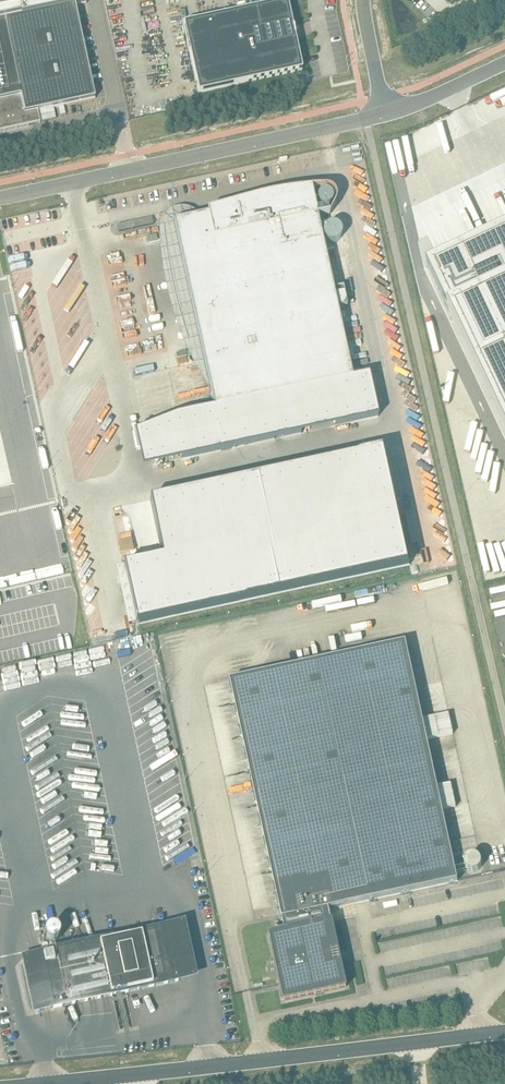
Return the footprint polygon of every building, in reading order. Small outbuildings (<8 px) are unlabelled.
[(40,123),(40,122),(38,111),(95,98),(75,6),(86,4),(86,0),(0,0),(0,131),(40,123)] [(199,93),(302,70),(296,39),(293,39),(292,35),(295,34),(294,29),(292,30),(291,30),(290,26),(290,25),(293,25),(287,1),(284,2),(283,0),(235,0),(237,9),(244,7),(245,10),(184,24),(199,93)] [(488,93),(493,106),(504,102),(504,86),(488,93)] [(208,216),(174,223),(214,409),(212,409),(221,451),(378,417),(369,375),(352,379),(337,309),(347,307),(343,288),(333,290),(317,217),(312,193),(311,189),(309,190),(303,190),(298,191),(293,191),(288,192),(284,192),(280,193),(276,194),(272,195),(268,196),(263,196),(260,197),(256,198),(250,200),(239,203),(231,205),(216,209),(207,211),(208,216)] [(317,198),(317,200),(318,202),(318,203),(319,204),(320,206),(321,206),(322,207),(324,207),(325,207),(327,207),(328,207),(330,206),(331,205),(332,203),(333,202),(333,200),(333,199),(333,198),(332,196),(331,195),(330,194),(329,193),(328,192),(326,192),(324,192),(322,192),(321,193),(320,194),(319,194),(318,196),(318,197),(317,198)] [(152,218),(118,225),(119,231),(153,224),(152,218)] [(323,232),(323,234),(323,236),(323,238),(324,239),(325,241),(327,242),(328,243),(330,243),(331,244),(333,243),(335,243),(337,242),(339,241),(340,240),(341,238),(341,236),(342,234),(341,233),(341,231),(341,230),(340,229),(339,227),(338,227),(337,226),(335,225),(334,225),(332,225),(331,225),(330,225),(328,226),(326,227),(325,228),(324,230),(323,232)] [(428,268),(504,431),(504,231),(428,268)] [(162,558),(124,566),(137,624),(314,586),(410,566),(385,450),(150,501),(162,558)] [(458,881),(406,643),(231,681),(283,919),(285,932),(270,935),(284,1001),(347,987),(332,922),(329,909),(458,881)] [(434,738),(456,733),(451,712),(429,718),(434,738)] [(477,873),(481,871),(483,866),(482,861),(478,858),(474,857),(471,857),(467,860),(466,863),(466,868),(468,872),(473,874),(477,873)] [(397,902),(382,905),(383,912),(398,909),(397,902)] [(54,1008),(112,996),(112,994),(126,991),(126,993),(178,981),(167,928),(115,939),(115,935),(99,939),(100,942),(63,950),(62,946),(55,948),(56,952),(42,955),(54,1008)] [(60,938),(60,937),(60,935),(59,934),(59,933),(58,932),(57,931),(56,930),(55,930),(53,929),(52,929),(51,929),(50,930),(48,930),(47,931),(46,932),(46,933),(45,934),(45,935),(45,937),(45,938),(45,939),(46,941),(46,942),(47,943),(48,943),(50,944),(51,944),(52,944),(53,944),(55,944),(56,943),(57,943),(58,942),(59,941),(59,939),(60,938)]
